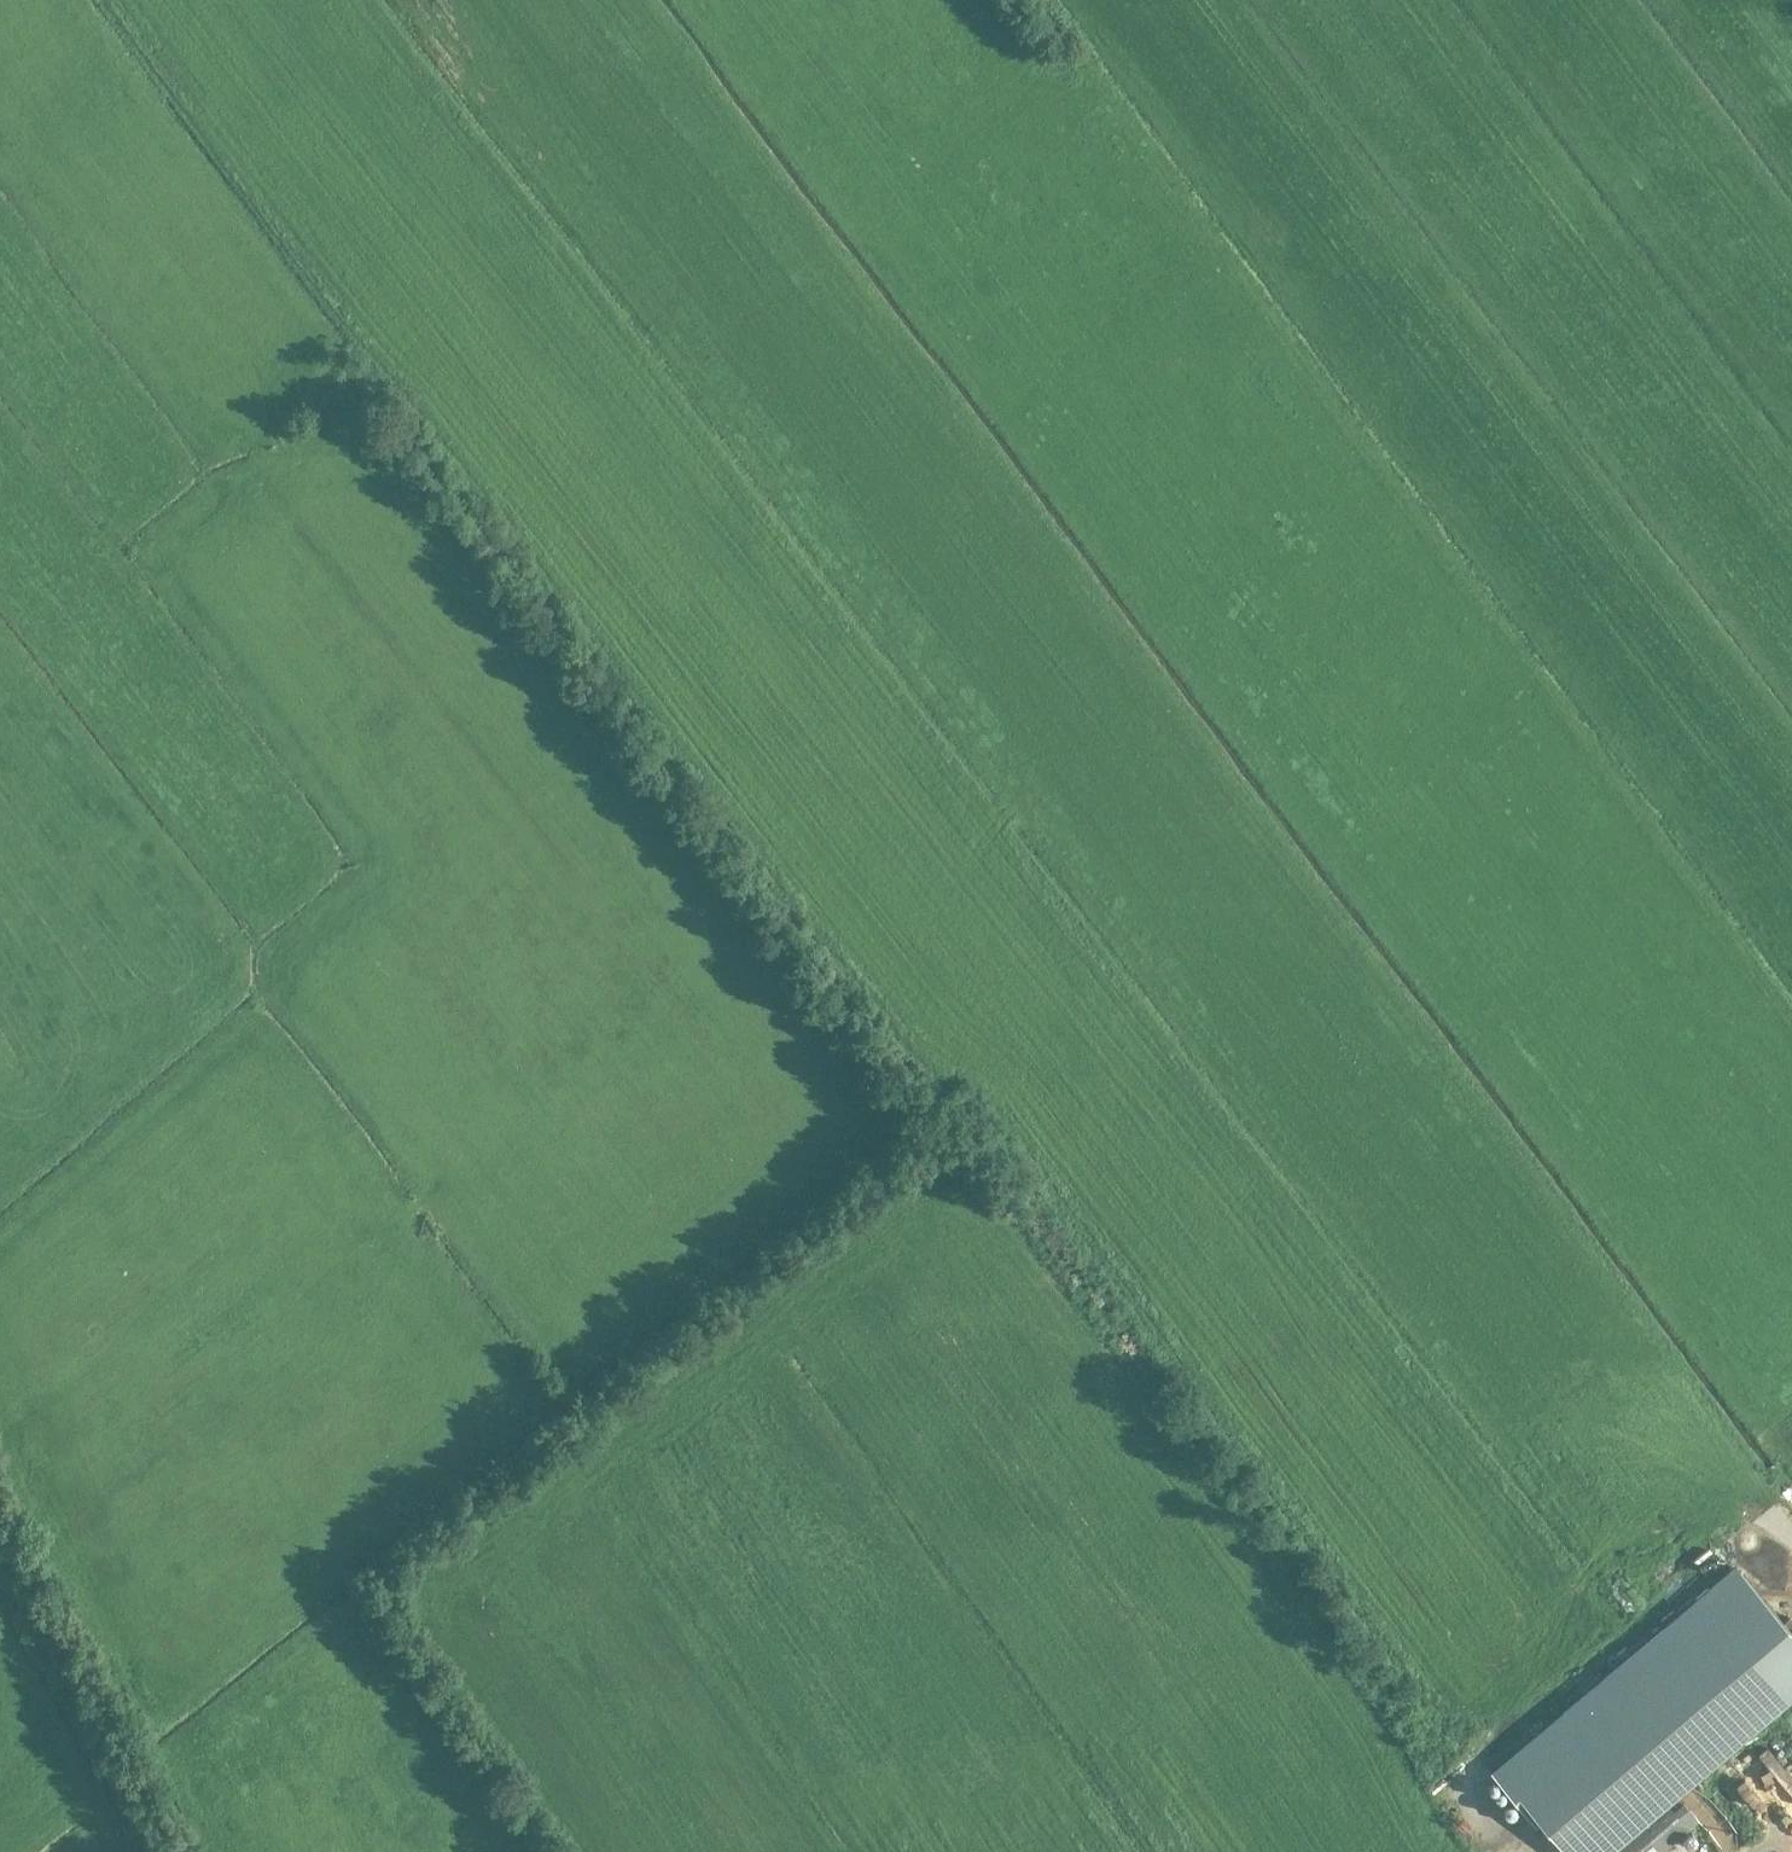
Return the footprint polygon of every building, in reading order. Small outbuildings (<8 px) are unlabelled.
[(1677,1796),(1791,1699),(1791,1632),(1737,1567),(1493,1773),(1536,1825),(1541,1821),(1567,1851),(1661,1851),(1698,1821),(1677,1796)]
